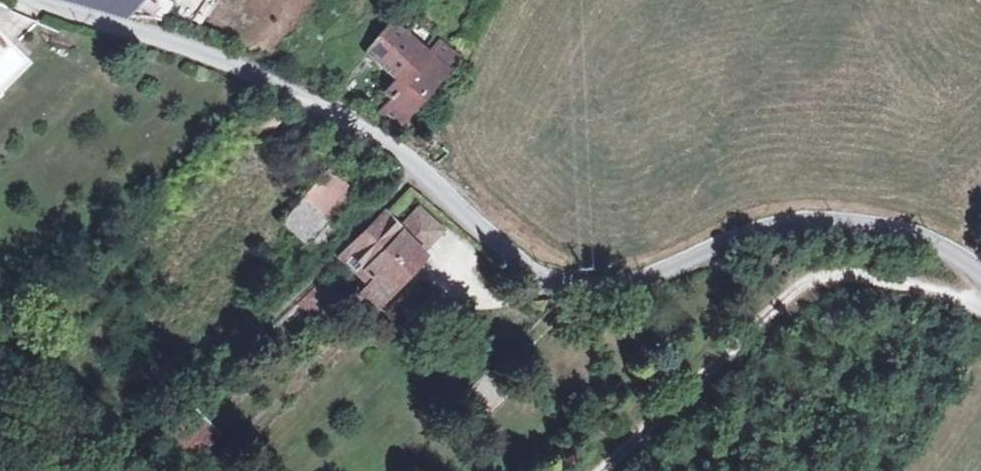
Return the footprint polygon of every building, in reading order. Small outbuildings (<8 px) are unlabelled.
[(102,12),(118,17),(125,0),(64,0),(102,12)] [(414,44),(387,23),(361,59),(390,80),(414,44)] [(426,53),(414,44),(390,80),(380,94),(386,99),(375,116),(395,131),(452,50),(437,38),(426,53)] [(346,205),(325,180),(295,205),(318,229),(346,205)] [(295,205),(268,228),(290,253),(318,229),(295,205)] [(443,239),(421,219),(400,241),(422,261),(443,239)] [(400,241),(382,224),(346,261),(366,277),(360,284),(365,288),(345,307),(364,324),(373,314),(376,316),(425,265),(422,261),(400,241)] [(331,309),(316,294),(296,312),(312,328),(331,309)]
